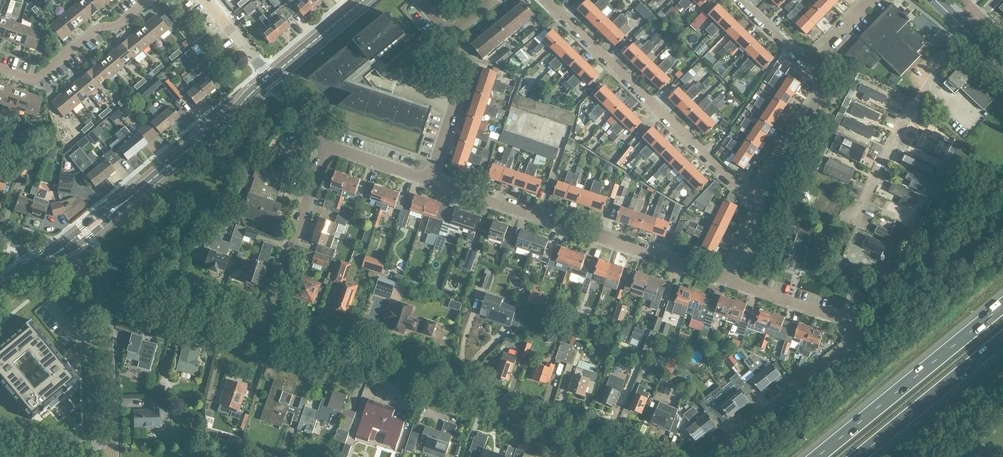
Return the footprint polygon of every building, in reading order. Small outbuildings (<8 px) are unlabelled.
[(16,0),(10,0),(6,14),(11,15),(16,2),(16,0)] [(88,0),(81,0),(76,4),(88,18),(97,11),(88,0)] [(102,0),(88,0),(97,11),(106,4),(102,0)] [(306,0),(296,0),(298,3),(294,7),(302,16),(313,8),(306,0)] [(593,6),(588,1),(584,4),(578,11),(587,20),(607,0),(600,0),(593,6)] [(587,20),(596,29),(606,19),(601,13),(610,4),(610,3),(607,0),(587,20)] [(626,8),(632,12),(637,3),(632,0),(624,0),(629,3),(626,8)] [(682,7),(686,11),(695,2),(700,7),(707,0),(689,0),(682,7)] [(813,7),(809,12),(800,3),(799,3),(796,0),(793,0),(792,1),(791,1),(790,2),(815,26),(824,17),(813,7)] [(806,39),(811,44),(853,0),(843,0),(806,39)] [(824,17),(832,7),(825,0),(819,0),(813,7),(824,17)] [(288,1),(282,6),(292,17),(297,13),(288,1)] [(248,16),(257,8),(252,2),(243,10),(248,16)] [(815,26),(790,2),(784,8),(790,13),(792,11),(801,19),(796,25),(806,35),(815,26)] [(510,13),(521,27),(534,16),(523,3),(510,13)] [(635,9),(648,22),(654,16),(641,3),(635,9)] [(88,18),(76,4),(67,11),(79,26),(88,18)] [(872,70),(882,59),(901,77),(920,57),(917,54),(927,43),(907,23),(910,21),(893,4),(860,38),(861,39),(845,56),(862,64),(864,62),(872,70)] [(321,5),(302,21),(306,25),(325,9),(321,5)] [(266,19),(280,35),(289,27),(285,22),(292,17),(282,6),(266,19)] [(709,34),(728,15),(718,6),(709,16),(715,21),(706,31),(709,34)] [(79,26),(67,11),(59,19),(71,33),(79,26)] [(667,24),(670,21),(660,12),(657,14),(667,24)] [(690,26),(696,31),(709,18),(703,12),(699,17),(696,14),(689,20),(692,24),(690,26)] [(521,27),(510,13),(497,24),(508,38),(521,27)] [(612,24),(606,19),(596,29),(601,33),(605,37),(610,33),(625,18),(621,14),(612,24)] [(148,23),(160,37),(169,29),(168,28),(172,24),(165,15),(160,19),(157,15),(148,23)] [(275,42),(275,39),(280,35),(266,19),(263,15),(259,19),(267,29),(261,34),(269,44),(270,43),(272,44),(275,42)] [(727,34),(737,24),(728,15),(709,34),(713,37),(722,28),(727,34)] [(380,58),(403,40),(402,39),(398,34),(400,33),(396,28),(396,27),(395,26),(391,21),(389,23),(385,17),(315,75),(321,83),(321,84),(337,89),(345,83),(374,59),(373,57),(376,54),(380,58)] [(9,21),(0,18),(0,38),(3,39),(9,21)] [(610,33),(605,37),(615,47),(624,37),(630,31),(625,25),(626,24),(628,21),(625,18),(610,33)] [(71,33),(59,19),(50,26),(62,41),(71,33)] [(14,42),(20,25),(9,21),(3,39),(14,42)] [(689,27),(684,23),(681,26),(677,22),(670,29),(680,38),(689,27)] [(160,37),(148,23),(139,30),(151,44),(160,37)] [(483,35),(495,48),(508,38),(497,24),(483,35)] [(737,24),(727,34),(733,39),(719,53),(723,57),(727,52),(746,33),(737,24)] [(25,46),(31,28),(20,25),(14,42),(25,46)] [(531,30),(535,35),(539,32),(534,27),(531,30)] [(42,32),(31,28),(25,46),(36,50),(37,45),(44,47),(48,35),(41,33),(42,32)] [(633,36),(638,40),(645,33),(640,29),(633,36)] [(151,44),(139,30),(130,37),(142,51),(151,44)] [(532,38),(535,35),(531,30),(527,33),(532,38)] [(552,50),(562,40),(553,31),(549,34),(546,30),(535,39),(540,44),(534,50),(538,54),(547,45),(552,50)] [(633,45),(623,55),(633,64),(652,44),(658,38),(661,35),(659,32),(649,42),(649,41),(644,46),(638,40),(634,46),(633,45)] [(528,41),(532,38),(527,33),(524,36),(528,41)] [(746,33),(727,52),(732,56),(741,47),(746,51),(755,41),(746,33)] [(470,45),(481,59),(495,48),(483,35),(470,45)] [(528,41),(524,36),(520,39),(524,44),(528,41)] [(142,51),(130,37),(121,44),(133,59),(142,51)] [(658,38),(652,44),(655,47),(661,41),(658,38)] [(562,40),(552,50),(558,56),(549,65),(553,68),(571,49),(562,40)] [(755,41),(746,51),(751,56),(732,76),(736,80),(741,74),(764,50),(755,41)] [(133,59),(121,44),(113,52),(125,66),(133,59)] [(652,44),(633,64),(642,73),(652,63),(646,58),(656,48),(655,47),(652,44)] [(706,48),(712,53),(716,49),(709,44),(706,48)] [(202,52),(196,45),(191,49),(197,56),(202,52)] [(505,51),(509,57),(513,54),(508,48),(505,51)] [(571,49),(553,68),(557,72),(565,63),(571,68),(580,58),(571,49)] [(191,62),(196,58),(190,50),(176,61),(180,65),(188,58),(191,62)] [(764,50),(741,74),(745,77),(758,63),(764,69),(774,59),(764,50)] [(506,60),(509,57),(505,51),(501,54),(506,60)] [(125,66),(113,52),(104,59),(116,73),(125,66)] [(705,65),(710,55),(705,52),(700,62),(705,65)] [(497,57),(502,63),(506,60),(501,54),(497,57)] [(498,66),(502,63),(497,57),(494,60),(498,66)] [(580,58),(571,68),(576,73),(565,84),(569,88),(571,86),(589,66),(580,58)] [(116,73),(104,59),(95,66),(107,81),(116,73)] [(652,63),(642,73),(651,82),(670,62),(667,59),(657,68),(652,63)] [(526,60),(521,65),(525,70),(530,65),(526,60)] [(714,72),(718,67),(711,61),(706,66),(714,72)] [(670,62),(651,82),(660,91),(670,81),(664,75),(674,65),(670,62)] [(965,62),(944,84),(955,95),(961,89),(984,111),(997,97),(974,75),(976,73),(965,62)] [(107,81),(95,66),(86,73),(98,88),(107,81)] [(589,66),(571,86),(575,89),(583,80),(589,86),(599,75),(589,66)] [(766,78),(794,96),(801,86),(799,84),(803,77),(790,68),(785,76),(789,78),(786,83),(775,75),(778,71),(774,68),(773,68),(766,78)] [(480,81),(493,86),(506,90),(507,85),(501,83),(502,81),(495,79),(497,73),(484,69),(480,81)] [(681,80),(685,85),(697,74),(692,69),(681,80)] [(188,75),(206,96),(216,88),(202,72),(197,76),(193,71),(188,75)] [(679,79),(683,75),(679,71),(675,75),(679,79)] [(700,77),(707,86),(712,82),(705,72),(700,77)] [(98,88),(86,73),(78,81),(90,95),(98,88)] [(162,85),(168,80),(162,73),(156,78),(162,84),(162,85)] [(509,73),(506,80),(517,83),(519,77),(509,73)] [(206,96),(188,75),(183,79),(191,90),(186,94),(195,105),(206,96)] [(794,96),(766,78),(764,81),(780,92),(775,99),(787,107),(794,96)] [(168,80),(162,85),(177,102),(183,97),(168,80)] [(90,95),(78,81),(69,88),(81,102),(90,95)] [(506,90),(493,86),(480,81),(476,93),(489,98),(492,90),(507,96),(505,103),(509,104),(513,92),(506,90)] [(860,83),(854,81),(850,90),(855,93),(860,83)] [(10,88),(0,84),(0,104),(4,105),(10,88)] [(519,92),(525,98),(532,90),(527,85),(519,92)] [(694,85),(684,95),(679,89),(669,99),(678,108),(697,89),(695,86),(694,85)] [(871,98),(884,104),(887,97),(862,85),(859,92),(864,95),(862,99),(869,103),(871,98)] [(592,119),(614,96),(605,87),(594,97),(600,103),(588,115),(592,119)] [(15,109),(21,91),(10,88),(4,105),(15,109)] [(81,102),(69,88),(60,95),(72,110),(81,102)] [(432,112),(362,88),(349,99),(346,110),(424,136),(432,112)] [(687,117),(697,107),(692,102),(701,92),(697,89),(678,108),(687,117)] [(26,113),(32,95),(21,91),(15,109),(26,113)] [(489,98),(476,93),(472,105),(502,115),(504,116),(506,111),(487,105),(489,98)] [(787,107),(775,99),(771,105),(756,94),(753,99),(780,117),(787,107)] [(32,95),(26,113),(37,116),(43,99),(32,95)] [(72,110),(60,95),(51,103),(63,117),(72,110)] [(517,109),(521,97),(516,95),(512,107),(517,109)] [(613,115),(623,105),(614,96),(592,119),(595,122),(607,110),(613,115)] [(523,110),(527,99),(521,97),(517,109),(523,110)] [(852,100),(846,97),(842,107),(847,109),(852,100)] [(153,106),(161,115),(170,126),(180,117),(171,106),(166,111),(161,105),(160,106),(152,98),(149,101),(153,106)] [(528,112),(532,100),(527,99),(523,110),(528,112)] [(715,106),(696,126),(706,135),(715,125),(716,124),(711,119),(714,115),(719,110),(726,103),(722,99),(715,106)] [(780,117),(753,99),(750,103),(766,113),(761,120),(773,128),(780,117)] [(931,112),(939,103),(935,99),(927,108),(931,112)] [(534,114),(538,102),(532,100),(528,112),(534,114)] [(539,116),(543,104),(538,102),(534,114),(539,116)] [(703,113),(697,107),(687,117),(696,126),(715,106),(712,103),(703,113)] [(545,118),(549,106),(543,104),(539,116),(545,118)] [(880,115),(856,104),(851,114),(863,119),(865,115),(877,121),(880,115)] [(502,115),(472,105),(468,117),(481,122),(484,114),(500,120),(502,115)] [(610,130),(613,133),(632,114),(623,105),(613,115),(619,121),(610,130)] [(170,126),(161,115),(153,106),(148,110),(156,118),(151,123),(148,120),(142,125),(148,132),(151,135),(157,130),(160,134),(170,126)] [(551,120),(555,108),(549,106),(545,118),(551,120)] [(125,108),(121,112),(126,118),(131,114),(125,108)] [(556,122),(560,110),(555,108),(551,120),(556,122)] [(562,124),(566,112),(560,110),(556,122),(562,124)] [(567,125),(571,114),(566,112),(562,124),(567,125)] [(844,116),(838,113),(834,123),(839,125),(844,116)] [(571,114),(567,125),(573,127),(577,115),(571,114)] [(613,133),(610,136),(614,140),(626,128),(631,133),(641,123),(632,114),(613,133)] [(773,128),(761,120),(757,126),(741,115),(738,119),(766,138),(773,128)] [(103,127),(111,120),(108,117),(100,123),(103,127)] [(481,122),(468,117),(464,129),(495,140),(496,135),(479,129),(481,122)] [(871,141),(876,132),(847,117),(842,126),(871,141)] [(766,138),(738,119),(736,123),(752,134),(747,140),(759,148),(766,138)] [(167,133),(171,136),(179,127),(175,124),(167,133)] [(142,137),(148,132),(142,125),(136,130),(139,133),(133,138),(124,126),(120,130),(138,152),(148,144),(142,137)] [(643,156),(662,137),(652,128),(643,138),(649,144),(630,164),(633,167),(643,156)] [(495,140),(464,129),(460,141),(473,146),(476,138),(488,142),(487,147),(484,149),(486,150),(485,152),(487,155),(487,156),(489,156),(495,140)] [(939,139),(932,135),(919,129),(911,146),(942,161),(950,144),(939,139)] [(138,152),(120,130),(115,135),(120,142),(116,145),(119,149),(128,160),(138,152)] [(505,144),(509,132),(504,130),(500,142),(505,144)] [(100,140),(92,131),(87,135),(95,145),(100,140)] [(511,146),(515,134),(509,132),(505,144),(511,146)] [(516,148),(520,136),(515,134),(511,146),(516,148)] [(867,148),(838,134),(831,149),(860,163),(867,148)] [(833,138),(828,135),(823,145),(829,147),(833,138)] [(522,150),(526,138),(520,136),(516,148),(522,150)] [(759,148),(747,140),(743,147),(728,136),(725,141),(752,159),(759,148)] [(661,156),(671,146),(662,137),(643,156),(647,160),(656,151),(661,156)] [(527,152),(531,140),(526,138),(522,150),(527,152)] [(874,145),(881,147),(884,140),(876,138),(874,145)] [(533,154),(537,142),(531,140),(527,152),(533,154)] [(473,146),(460,141),(456,153),(487,164),(488,159),(471,153),(473,146)] [(752,159),(725,141),(722,145),(737,155),(733,162),(745,170),(752,159)] [(539,155),(542,144),(537,142),(533,154),(537,155),(539,155)] [(544,157),(548,146),(542,144),(539,155),(544,157)] [(634,149),(630,145),(616,163),(620,166),(634,149)] [(550,159),(554,147),(548,146),(544,157),(547,158),(550,159)] [(658,177),(680,155),(671,146),(661,156),(667,162),(655,174),(658,177)] [(502,162),(507,164),(510,156),(512,149),(507,147),(502,162)] [(554,147),(550,159),(555,161),(559,149),(554,147)] [(81,150),(80,148),(75,152),(69,156),(81,171),(86,176),(95,187),(105,179),(96,168),(91,162),(86,157),(81,150)] [(132,168),(148,154),(144,149),(128,164),(132,168)] [(957,149),(955,152),(955,153),(952,160),(962,163),(964,164),(966,165),(967,162),(970,155),(957,149)] [(951,162),(952,160),(955,153),(955,152),(950,150),(945,159),(950,161),(951,162)] [(91,153),(86,157),(91,162),(96,158),(91,153)] [(487,164),(456,153),(452,166),(465,170),(468,162),(480,167),(479,169),(485,170),(487,164)] [(534,164),(525,190),(537,195),(542,181),(535,178),(539,166),(544,168),(547,158),(544,157),(539,155),(537,155),(534,164)] [(679,174),(689,164),(680,155),(658,177),(658,178),(654,183),(657,186),(674,169),(679,174)] [(513,186),(517,173),(510,170),(515,158),(510,156),(507,164),(506,169),(501,182),(513,186)] [(930,178),(934,169),(910,157),(906,165),(930,178)] [(822,161),(817,158),(812,168),(818,170),(822,161)] [(823,173),(848,184),(855,170),(830,158),(823,173)] [(115,171),(111,167),(106,160),(100,164),(96,168),(105,179),(115,171)] [(962,163),(952,160),(951,162),(950,161),(946,168),(947,169),(947,171),(952,173),(952,172),(957,174),(962,163)] [(254,178),(249,194),(241,215),(273,226),(280,206),(274,203),(285,173),(258,163),(252,178),(254,178)] [(488,178),(501,182),(506,169),(493,164),(492,165),(489,163),(486,171),(490,172),(488,178)] [(517,173),(513,186),(525,190),(534,164),(529,163),(525,175),(517,173)] [(684,187),(698,172),(689,164),(679,174),(685,180),(670,195),(673,198),(684,187)] [(937,176),(943,179),(944,176),(946,171),(947,169),(946,168),(942,166),(937,176)] [(23,180),(27,169),(20,167),(17,178),(23,180)] [(638,168),(635,171),(640,176),(643,172),(638,168)] [(922,192),(927,182),(904,170),(898,180),(922,192)] [(956,177),(957,174),(952,172),(952,173),(947,171),(946,171),(944,176),(943,179),(948,181),(951,175),(956,177)] [(336,172),(331,187),(330,189),(338,192),(337,195),(339,196),(341,196),(348,177),(342,175),(342,174),(336,172)] [(698,172),(684,187),(689,192),(688,194),(690,196),(683,203),(686,207),(700,193),(698,191),(708,182),(698,172)] [(63,173),(61,184),(72,185),(74,175),(63,173)] [(566,200),(575,174),(570,173),(566,185),(558,182),(554,196),(566,200)] [(578,204),(583,190),(576,188),(580,176),(575,174),(566,200),(578,204)] [(337,202),(342,204),(344,198),(348,199),(349,196),(355,198),(356,195),(363,198),(367,187),(359,185),(361,180),(355,178),(354,179),(348,177),(341,196),(339,196),(337,202)] [(1,193),(7,195),(12,182),(5,180),(3,185),(0,184),(0,196),(1,193)] [(583,190),(578,204),(590,208),(599,182),(594,181),(590,193),(583,190)] [(599,182),(590,208),(603,212),(607,199),(600,196),(604,184),(599,182)] [(30,194),(35,196),(39,184),(34,183),(30,194)] [(607,197),(615,200),(620,186),(612,183),(607,197)] [(934,183),(929,192),(935,195),(939,185),(934,183)] [(59,184),(58,193),(71,195),(72,185),(61,184),(59,184)] [(921,197),(893,184),(889,193),(902,199),(900,203),(908,206),(910,203),(917,206),(921,197)] [(382,208),(387,191),(381,189),(381,187),(375,185),(374,190),(367,187),(363,198),(371,200),(370,201),(377,203),(376,206),(382,208)] [(622,186),(618,196),(624,198),(628,188),(622,186)] [(696,201),(708,207),(719,212),(732,219),(738,207),(725,201),(721,208),(710,202),(714,195),(708,189),(696,201)] [(387,191),(382,208),(381,210),(379,209),(376,216),(382,218),(384,211),(387,212),(389,207),(395,209),(402,211),(407,197),(399,195),(400,194),(394,192),(394,193),(387,191)] [(681,192),(675,197),(678,201),(684,195),(681,192)] [(877,193),(876,199),(883,201),(885,195),(877,193)] [(641,229),(645,215),(640,214),(644,201),(643,201),(645,196),(640,194),(638,199),(629,225),(641,229)] [(785,197),(781,194),(776,202),(781,204),(785,197)] [(424,215),(428,202),(421,200),(422,197),(416,195),(412,209),(405,206),(408,198),(407,197),(402,211),(403,211),(398,226),(406,229),(410,216),(422,220),(424,215)] [(28,214),(33,201),(19,196),(15,210),(28,214)] [(35,197),(33,201),(28,214),(43,219),(49,202),(35,197)] [(616,221),(629,225),(638,199),(633,198),(629,210),(621,207),(616,221)] [(926,199),(921,208),(927,211),(932,201),(926,199)] [(342,204),(337,202),(336,204),(326,201),(323,208),(336,212),(337,209),(340,210),(342,204)] [(64,214),(61,202),(51,205),(55,216),(64,214)] [(437,242),(448,207),(441,205),(441,204),(435,202),(434,204),(428,202),(424,215),(430,218),(425,233),(430,235),(429,240),(437,242)] [(906,223),(911,213),(889,203),(886,210),(900,216),(898,220),(906,223)] [(682,207),(676,204),(670,221),(676,224),(682,207)] [(645,215),(641,229),(653,233),(657,219),(661,207),(657,206),(653,218),(645,215)] [(463,229),(468,215),(461,213),(461,211),(456,209),(456,210),(448,207),(437,242),(435,246),(443,249),(450,231),(461,234),(463,229)] [(714,224),(726,230),(732,219),(719,212),(708,207),(705,212),(717,217),(714,224)] [(356,220),(365,223),(366,217),(358,214),(356,220)] [(336,221),(347,225),(349,219),(338,215),(336,221)] [(468,215),(463,229),(469,231),(468,236),(474,238),(481,217),(475,215),(474,217),(468,215)] [(918,215),(914,225),(919,227),(924,218),(918,215)] [(382,218),(376,216),(374,222),(370,221),(369,226),(378,229),(382,218)] [(316,230),(331,235),(336,237),(340,225),(320,218),(316,230)] [(46,227),(47,221),(34,219),(33,225),(46,227)] [(657,219),(653,233),(665,237),(669,223),(657,219)] [(685,224),(679,221),(674,238),(679,240),(685,224)] [(696,229),(698,225),(691,221),(686,221),(685,224),(690,226),(696,229)] [(500,249),(508,251),(512,238),(505,235),(508,227),(494,222),(489,238),(502,243),(500,249)] [(726,230),(714,224),(710,231),(698,225),(696,229),(721,241),(726,230)] [(237,252),(245,228),(236,225),(230,243),(208,236),(204,248),(210,250),(207,257),(201,257),(200,262),(205,265),(205,266),(209,267),(209,270),(216,272),(217,268),(223,270),(228,257),(226,257),(229,249),(237,252)] [(898,245),(905,231),(895,226),(892,232),(879,226),(875,233),(898,245)] [(788,260),(785,259),(784,263),(813,273),(825,238),(791,227),(789,233),(796,236),(788,260)] [(245,228),(237,252),(238,252),(244,236),(243,241),(249,243),(250,238),(254,239),(256,233),(246,230),(247,229),(245,228)] [(721,241),(696,229),(693,235),(706,241),(703,247),(715,253),(721,241)] [(336,237),(331,235),(316,230),(311,243),(319,245),(316,252),(333,258),(336,250),(332,249),(336,237)] [(518,240),(512,238),(508,251),(515,253),(517,248),(529,252),(535,236),(521,231),(518,240)] [(910,231),(906,241),(911,244),(916,234),(910,231)] [(337,245),(343,246),(347,234),(341,232),(337,245)] [(895,258),(899,247),(868,233),(864,244),(895,258)] [(548,240),(535,236),(529,252),(543,256),(541,262),(542,263),(541,266),(546,267),(547,265),(548,265),(553,251),(545,249),(548,240)] [(256,260),(255,265),(247,262),(241,281),(250,284),(250,283),(259,286),(265,268),(267,264),(267,265),(271,254),(273,249),(272,249),(273,246),(264,243),(257,261),(256,260)] [(567,272),(573,253),(567,251),(567,250),(561,248),(559,253),(553,251),(548,265),(556,267),(557,263),(562,265),(561,270),(564,271),(567,272)] [(467,258),(474,261),(477,252),(469,250),(467,258)] [(900,252),(893,267),(899,270),(902,264),(906,255),(900,252)] [(331,258),(316,253),(312,263),(327,268),(331,258)] [(586,278),(591,264),(584,262),(586,256),(580,254),(579,255),(573,253),(567,272),(564,271),(562,277),(568,279),(570,273),(586,278)] [(471,271),(475,261),(474,261),(467,258),(466,261),(462,260),(459,267),(471,271)] [(847,258),(841,263),(844,269),(851,264),(847,258)] [(352,264),(350,263),(340,260),(335,275),(333,281),(333,283),(339,285),(336,293),(339,294),(337,299),(338,300),(334,310),(347,314),(350,306),(356,308),(358,301),(352,299),(353,296),(354,296),(358,286),(346,282),(352,264)] [(606,279),(611,265),(605,263),(605,262),(599,260),(599,262),(592,260),(591,264),(586,278),(584,285),(582,291),(581,293),(587,295),(592,280),(593,281),(595,275),(606,279)] [(383,269),(364,263),(362,268),(382,274),(383,269)] [(611,265),(606,279),(619,283),(624,268),(618,266),(617,268),(611,265)] [(859,267),(852,265),(849,273),(857,275),(859,267)] [(313,278),(323,280),(325,273),(315,271),(313,278)] [(489,290),(494,277),(484,273),(480,287),(489,290)] [(644,292),(648,280),(648,279),(649,277),(637,273),(636,275),(630,273),(624,291),(631,293),(630,294),(642,298),(644,292)] [(377,285),(394,290),(396,283),(380,277),(377,285)] [(321,286),(302,279),(296,296),(304,299),(304,298),(312,300),(314,295),(315,295),(317,290),(319,291),(321,286)] [(535,280),(527,302),(538,306),(543,292),(539,291),(542,283),(535,280)] [(648,280),(644,292),(642,298),(652,301),(650,308),(658,311),(665,288),(659,286),(661,281),(656,280),(655,282),(648,280)] [(688,307),(692,294),(685,292),(686,290),(681,288),(676,303),(688,307)] [(621,300),(624,291),(618,289),(615,298),(621,300)] [(692,294),(688,307),(695,309),(692,320),(704,324),(706,317),(710,306),(702,304),(705,296),(693,292),(692,294)] [(504,300),(487,294),(482,307),(490,309),(486,319),(510,327),(516,309),(502,305),(504,300)] [(726,321),(728,318),(733,302),(720,297),(717,308),(710,306),(706,317),(707,317),(704,327),(710,329),(714,319),(719,321),(720,319),(726,321)] [(747,328),(746,328),(752,312),(745,309),(746,306),(733,302),(728,318),(726,321),(734,324),(733,325),(739,327),(737,334),(744,336),(747,328)] [(423,333),(426,324),(418,321),(409,318),(412,308),(400,303),(397,312),(394,311),(391,320),(393,321),(391,329),(403,333),(405,327),(415,331),(415,330),(423,333)] [(614,319),(621,321),(624,310),(618,308),(614,319)] [(753,309),(752,312),(746,328),(747,328),(763,333),(766,334),(772,315),(766,313),(766,312),(760,310),(760,311),(753,309)] [(591,319),(576,314),(573,323),(588,328),(591,319)] [(787,335),(788,333),(791,323),(784,321),(785,319),(779,317),(779,318),(772,315),(766,334),(766,335),(770,336),(772,337),(774,332),(780,334),(780,333),(787,335)] [(657,318),(652,332),(656,333),(657,329),(659,329),(661,322),(660,321),(661,319),(657,318)] [(39,414),(40,414),(49,407),(51,410),(65,398),(63,395),(72,388),(72,387),(80,380),(70,368),(64,360),(63,360),(31,320),(21,328),(22,329),(0,347),(0,382),(31,420),(39,414)] [(436,323),(427,321),(426,324),(423,333),(431,336),(436,323)] [(627,336),(632,325),(628,323),(623,335),(627,336)] [(663,323),(660,333),(667,335),(670,325),(663,323)] [(807,343),(812,327),(799,323),(795,335),(788,333),(787,335),(781,354),(787,356),(791,344),(792,341),(800,343),(799,346),(797,353),(803,354),(807,343)] [(656,333),(652,332),(650,331),(646,329),(645,331),(635,327),(631,338),(641,342),(638,348),(648,353),(656,333)] [(812,327),(807,343),(803,354),(802,356),(809,358),(811,352),(818,349),(819,347),(824,331),(812,327)] [(556,360),(567,363),(578,332),(575,331),(570,345),(562,342),(556,360)] [(583,334),(578,332),(567,363),(574,366),(579,351),(573,349),(576,340),(580,342),(583,334)] [(761,340),(768,342),(770,336),(766,335),(766,334),(763,333),(761,340)] [(141,355),(139,362),(137,367),(148,370),(155,345),(140,341),(141,338),(131,335),(127,351),(141,355)] [(525,343),(524,342),(520,356),(528,358),(534,341),(527,338),(525,343)] [(595,345),(603,348),(606,341),(598,338),(595,345)] [(731,346),(738,348),(740,342),(733,339),(731,346)] [(758,347),(765,350),(768,342),(761,340),(758,347)] [(179,357),(176,366),(175,371),(194,376),(198,362),(194,361),(198,347),(183,343),(180,357),(179,357)] [(768,345),(765,356),(771,358),(774,346),(768,345)] [(662,378),(664,372),(670,359),(672,353),(669,351),(670,350),(665,348),(665,349),(664,349),(655,368),(653,367),(651,374),(662,378)] [(766,387),(770,385),(751,361),(752,360),(743,348),(740,348),(736,351),(745,361),(744,362),(755,376),(751,379),(750,378),(744,383),(751,392),(756,388),(760,393),(760,392),(762,393),(767,390),(766,387)] [(507,381),(509,382),(515,365),(509,363),(511,357),(504,354),(496,377),(501,379),(502,381),(506,382),(507,381)] [(726,360),(732,368),(738,363),(732,355),(726,360)] [(722,367),(725,359),(718,356),(714,364),(722,367)] [(771,364),(766,368),(757,357),(752,360),(751,361),(770,385),(774,382),(776,383),(780,379),(780,377),(780,376),(777,373),(783,368),(778,362),(772,367),(771,364)] [(674,361),(674,360),(670,359),(664,372),(671,375),(677,362),(674,361)] [(555,365),(547,363),(545,367),(539,365),(537,370),(534,369),(532,378),(535,379),(535,380),(546,384),(548,377),(550,378),(555,365)] [(300,423),(304,411),(289,406),(299,376),(279,370),(268,366),(264,376),(275,380),(262,421),(282,428),(287,412),(294,414),(292,420),(300,423)] [(799,366),(795,379),(808,369),(799,366)] [(595,383),(598,374),(578,367),(569,391),(585,397),(586,393),(592,395),(596,383),(595,383)] [(619,393),(620,394),(625,381),(611,374),(606,386),(607,387),(604,393),(605,394),(602,402),(613,407),(619,393)] [(751,392),(744,383),(737,374),(730,379),(735,386),(725,394),(738,410),(748,401),(745,398),(752,393),(751,392)] [(658,386),(667,390),(670,384),(661,380),(658,386)] [(237,411),(236,410),(244,387),(227,381),(219,405),(220,405),(218,411),(228,415),(229,411),(232,412),(236,413),(237,413),(237,411)] [(157,383),(153,401),(166,405),(169,395),(163,393),(165,386),(157,383)] [(648,399),(650,394),(644,392),(646,387),(640,385),(630,409),(642,414),(648,399)] [(322,401),(317,415),(316,419),(317,420),(330,424),(333,415),(340,418),(348,396),(334,391),(330,404),(322,401)] [(732,413),(738,410),(725,394),(716,401),(714,398),(708,403),(711,407),(710,407),(718,418),(724,414),(727,418),(728,417),(730,418),(731,418),(733,417),(733,415),(732,413)] [(718,418),(710,407),(704,412),(705,413),(701,416),(694,407),(691,409),(683,398),(681,402),(688,411),(687,412),(705,435),(710,431),(712,432),(717,428),(716,426),(713,422),(718,418)] [(149,399),(149,411),(134,411),(134,428),(156,427),(156,428),(159,428),(162,426),(162,422),(160,421),(159,421),(159,416),(168,415),(168,406),(166,405),(153,401),(149,399)] [(396,409),(369,399),(356,438),(368,442),(373,428),(391,434),(387,446),(396,449),(406,420),(394,416),(396,409)] [(670,432),(677,414),(678,410),(660,403),(657,409),(652,422),(659,425),(659,427),(670,432)] [(729,421),(734,427),(753,408),(747,403),(729,421)] [(317,415),(304,411),(300,423),(297,430),(312,435),(317,420),(316,419),(317,415)] [(686,439),(691,446),(705,435),(687,412),(684,415),(691,424),(684,430),(689,436),(686,439)] [(237,428),(242,430),(243,430),(249,416),(241,413),(241,414),(239,420),(236,428),(237,428)] [(677,435),(680,427),(677,426),(679,421),(679,420),(681,416),(677,414),(670,432),(677,434),(677,435)] [(425,427),(423,435),(422,438),(427,440),(425,447),(446,455),(452,437),(454,437),(458,426),(445,422),(442,433),(425,427)] [(413,453),(422,426),(414,423),(405,450),(413,453)] [(346,444),(350,433),(338,429),(334,440),(342,443),(337,456),(341,456),(346,444)] [(484,449),(489,436),(479,433),(475,445),(473,444),(470,452),(473,452),(471,456),(507,456),(484,449)] [(240,438),(230,435),(228,443),(238,446),(240,438)] [(341,456),(348,456),(351,446),(346,444),(341,456)]
